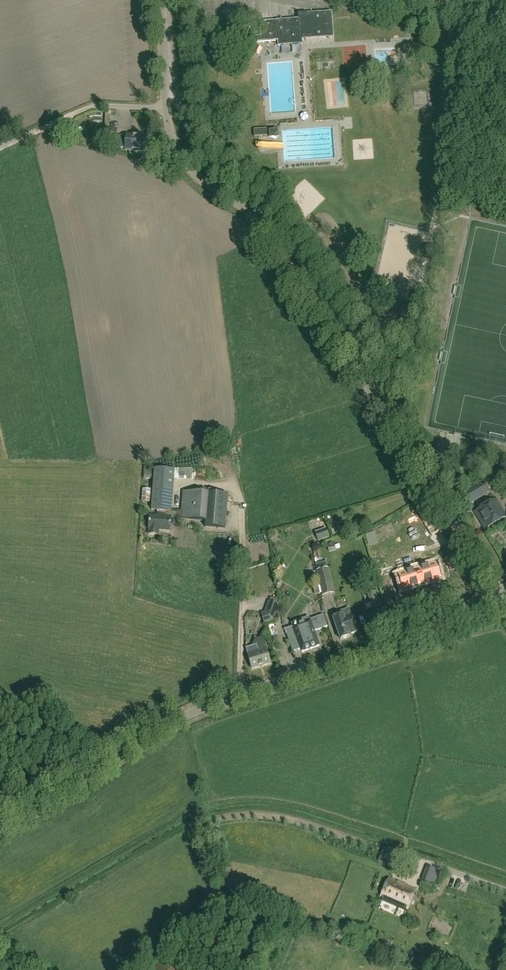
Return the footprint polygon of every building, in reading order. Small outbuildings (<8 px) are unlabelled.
[(334,38),(332,12),(307,14),(307,16),(302,16),(302,19),(276,21),(265,22),(265,27),(260,27),(261,37),(255,37),(255,43),(278,41),(278,46),(303,45),(302,40),(334,38)] [(127,136),(127,138),(116,137),(117,130),(101,130),(100,141),(116,141),(116,140),(118,140),(118,149),(126,150),(126,151),(148,152),(149,137),(127,136)] [(269,132),(269,133),(270,136),(270,139),(279,139),(279,131),(269,132)] [(149,529),(149,535),(159,536),(160,530),(170,531),(171,517),(181,518),(181,519),(206,521),(206,526),(226,528),(228,495),(212,494),(183,492),(181,512),(171,511),(174,471),(154,470),(151,510),(157,510),(157,516),(150,515),(149,529)] [(476,512),(486,530),(505,518),(495,501),(476,512)] [(445,531),(428,504),(417,511),(433,538),(445,531)] [(319,530),(331,525),(328,519),(316,523),(319,530)] [(326,529),(315,533),(318,542),(329,538),(326,529)] [(405,550),(390,552),(391,561),(407,558),(405,550)] [(441,579),(435,560),(427,562),(429,567),(408,574),(406,569),(398,571),(404,590),(419,585),(419,583),(425,581),(425,584),(441,579)] [(318,565),(319,571),(318,571),(323,596),(322,587),(332,585),(329,570),(328,570),(326,563),(318,565)] [(273,620),(280,605),(271,601),(267,611),(263,612),(266,622),(273,620)] [(334,619),(341,640),(351,637),(350,634),(358,632),(352,616),(351,616),(349,609),(341,612),(343,616),(334,619)] [(315,632),(314,631),(328,626),(323,615),(311,620),(311,621),(305,623),(304,620),(293,624),(295,627),(285,630),(293,652),(301,649),(302,652),(320,646),(317,638),(318,637),(316,632),(315,632)] [(267,650),(263,637),(255,640),(253,647),(255,654),(248,656),(252,669),(271,664),(266,650),(267,650)] [(392,860),(396,850),(385,846),(382,857),(392,860)] [(438,871),(428,867),(423,881),(433,885),(438,871)] [(416,890),(388,878),(380,897),(408,909),(416,890)] [(154,969),(176,969),(162,960),(154,969)]
